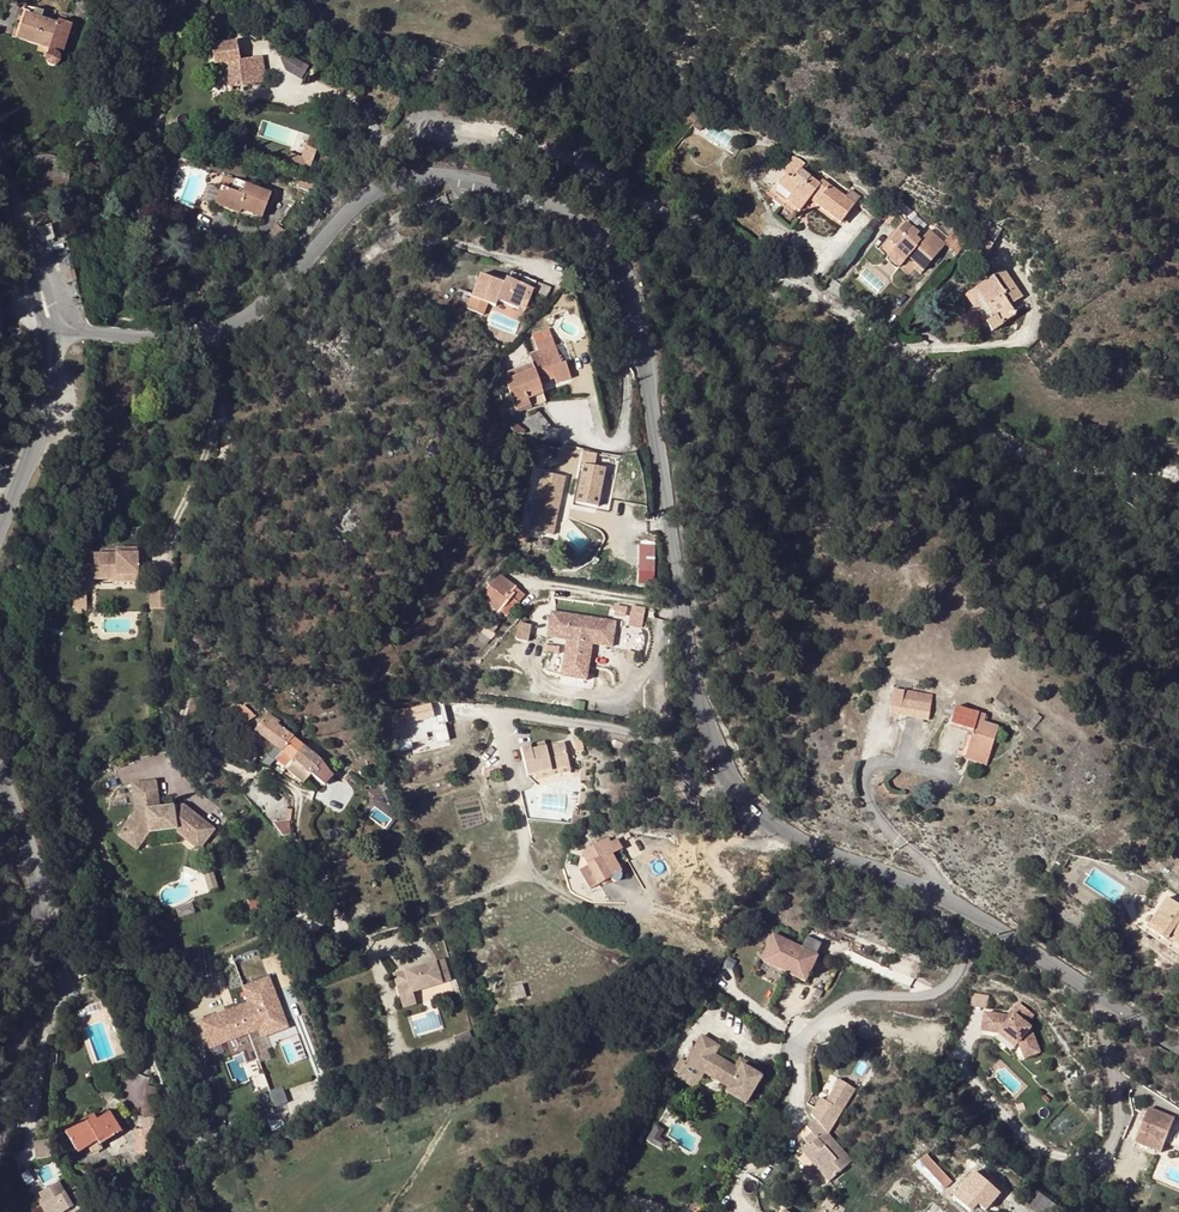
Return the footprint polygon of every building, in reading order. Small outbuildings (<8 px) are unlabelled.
[(90,7),(90,6),(75,5),(75,18),(90,19),(90,17),(96,17),(96,7),(90,7)] [(18,39),(26,17),(45,23),(46,22),(47,19),(42,17),(44,13),(34,10),(32,14),(20,10),(11,37),(18,39)] [(26,17),(18,39),(49,50),(46,59),(46,61),(46,63),(47,64),(49,65),(50,67),(52,67),(54,67),(56,66),(58,65),(59,64),(71,27),(58,22),(57,25),(46,22),(45,23),(26,17)] [(254,40),(258,34),(248,27),(244,33),(254,40)] [(265,81),(261,57),(236,61),(233,42),(207,47),(210,66),(223,63),(227,88),(265,81)] [(300,80),(307,67),(283,54),(276,66),(300,80)] [(698,113),(695,118),(702,122),(706,115),(698,113)] [(689,126),(696,131),(702,122),(695,118),(689,126)] [(162,137),(159,147),(167,148),(168,139),(162,137)] [(308,173),(316,148),(304,145),(300,157),(287,153),(283,164),(308,173)] [(26,152),(19,158),(26,165),(29,162),(32,159),(26,152)] [(804,164),(794,156),(783,170),(786,176),(792,179),(799,170),(804,164)] [(821,180),(802,166),(799,170),(818,184),(821,180)] [(799,218),(812,203),(839,223),(840,222),(853,204),(821,180),(818,184),(799,170),(792,179),(786,176),(783,170),(766,192),(790,211),(795,214),(799,218)] [(261,219),(270,194),(223,177),(218,188),(220,189),(216,202),(240,211),(261,219)] [(311,193),(315,182),(299,177),(296,187),(311,193)] [(239,215),(240,211),(216,202),(214,206),(239,215)] [(857,207),(853,204),(840,222),(844,225),(857,207)] [(55,237),(51,222),(36,226),(40,241),(55,237)] [(879,250),(887,257),(891,252),(903,263),(905,262),(920,273),(945,246),(943,244),(928,232),(922,238),(902,222),(879,250)] [(954,228),(943,244),(945,246),(957,256),(964,247),(968,239),(954,228)] [(900,268),(903,263),(891,252),(887,257),(900,268)] [(77,279),(74,269),(65,271),(68,281),(77,279)] [(976,289),(995,316),(985,323),(991,332),(1015,316),(1008,307),(1021,298),(1002,270),(976,289)] [(510,274),(508,281),(528,288),(519,311),(524,313),(533,291),(532,290),(534,284),(510,274)] [(519,311),(528,288),(508,281),(506,280),(503,286),(479,276),(470,298),(488,305),(495,308),(497,302),(519,311)] [(985,323),(995,316),(976,289),(966,295),(985,323)] [(483,317),(488,305),(470,298),(466,310),(483,317)] [(570,380),(565,364),(561,365),(548,329),(531,335),(537,352),(529,355),(532,363),(538,382),(553,377),(556,385),(570,380)] [(540,385),(538,382),(532,363),(508,372),(509,374),(504,376),(517,413),(530,408),(545,402),(540,385)] [(553,377),(538,382),(540,385),(554,380),(553,377)] [(523,430),(509,419),(505,425),(518,435),(523,434),(523,430)] [(541,473),(529,531),(553,536),(557,514),(554,513),(557,501),(560,502),(565,478),(541,473)] [(578,475),(574,491),(606,500),(610,484),(578,475)] [(527,543),(528,534),(519,532),(517,541),(527,543)] [(91,556),(90,538),(80,539),(80,556),(91,556)] [(177,563),(181,548),(172,546),(168,562),(177,563)] [(137,573),(137,549),(115,549),(115,554),(95,555),(92,555),(93,564),(79,565),(80,579),(76,578),(76,590),(72,590),(72,611),(84,611),(85,580),(93,580),(93,576),(102,576),(102,580),(116,579),(116,574),(137,573)] [(137,573),(116,574),(116,579),(116,582),(137,582),(137,573)] [(519,602),(524,596),(515,588),(516,587),(499,573),(486,589),(488,590),(481,599),(498,613),(499,612),(506,618),(519,602)] [(169,608),(169,590),(147,590),(148,609),(169,608)] [(640,627),(642,614),(628,612),(626,625),(640,627)] [(615,623),(551,613),(549,625),(557,627),(555,639),(566,641),(561,677),(586,680),(591,645),(602,647),(604,635),(613,636),(615,623)] [(498,625),(492,620),(486,629),(492,633),(498,625)] [(557,627),(549,625),(547,638),(555,639),(557,627)] [(604,635),(602,647),(611,648),(613,636),(604,635)] [(902,701),(892,699),(890,715),(928,721),(931,695),(903,692),(902,701)] [(400,742),(409,740),(410,743),(427,740),(425,733),(432,731),(434,741),(448,738),(444,721),(438,723),(437,718),(443,717),(440,703),(404,711),(405,716),(393,718),(395,730),(397,730),(400,742)] [(238,712),(249,721),(255,717),(243,706),(238,712)] [(950,724),(973,732),(971,735),(968,746),(990,753),(997,728),(982,723),(984,717),(955,708),(950,724)] [(278,722),(268,714),(254,731),(266,741),(277,726),(276,726),(278,722)] [(1032,730),(1037,724),(1032,721),(1029,725),(1028,727),(1032,730)] [(949,728),(971,735),(973,732),(950,724),(949,728)] [(274,761),(280,752),(291,738),(277,726),(266,741),(264,744),(262,747),(260,751),(257,756),(256,758),(262,763),(268,768),(270,766),(274,761)] [(291,760),(302,746),(291,738),(280,752),(274,761),(284,769),(291,760)] [(428,745),(427,740),(410,743),(411,748),(428,745)] [(581,750),(579,741),(573,741),(575,751),(581,750)] [(530,745),(531,751),(545,748),(544,742),(530,745)] [(526,776),(535,774),(568,767),(563,744),(545,748),(531,751),(530,745),(520,748),(526,776)] [(251,764),(256,758),(257,756),(243,746),(236,755),(251,764)] [(291,760),(311,775),(321,762),(302,746),(291,760)] [(967,750),(964,761),(985,768),(989,756),(990,753),(968,746),(967,750)] [(303,784),(311,775),(291,760),(284,769),(303,784)] [(276,771),(280,774),(284,769),(280,766),(276,771)] [(570,772),(568,767),(535,774),(536,780),(570,772)] [(156,799),(154,781),(153,781),(130,784),(132,802),(156,799)] [(213,829),(182,805),(181,805),(176,806),(157,808),(156,799),(132,802),(133,812),(116,836),(135,850),(147,832),(176,828),(175,833),(197,850),(213,829)] [(282,837),(290,834),(290,826),(290,822),(290,820),(286,821),(272,822),(272,823),(274,826),(275,826),(282,837)] [(622,871),(604,841),(582,854),(589,865),(587,865),(599,885),(611,878),(612,880),(613,881),(614,881),(616,882),(617,882),(619,882),(621,881),(622,878),(623,878),(623,877),(622,876),(623,874),(621,872),(622,871)] [(579,870),(589,890),(598,885),(587,865),(579,870)] [(217,890),(211,872),(202,875),(207,893),(217,890)] [(1178,946),(1178,908),(1168,900),(1149,929),(1168,941),(1169,939),(1178,946)] [(1146,933),(1176,952),(1178,947),(1178,946),(1169,939),(1168,941),(1149,929),(1146,933)] [(796,947),(773,935),(760,961),(783,972),(796,947)] [(817,957),(796,947),(783,972),(804,983),(817,957)] [(450,981),(443,959),(402,971),(409,993),(411,992),(450,981)] [(414,1004),(411,992),(409,993),(402,971),(391,974),(402,1008),(414,1004)] [(272,1002),(276,1000),(268,979),(243,989),(249,1004),(223,1014),(225,1018),(218,1021),(216,1017),(205,1021),(210,1035),(215,1033),(219,1044),(259,1029),(260,1032),(285,1022),(279,1007),(274,1008),(272,1002)] [(92,996),(92,999),(94,1005),(99,1003),(99,1004),(106,1002),(103,992),(92,996)] [(989,996),(974,993),(969,1006),(987,1009),(989,996)] [(1040,1053),(1031,1029),(1031,1028),(1026,1024),(1033,1016),(1018,1003),(1008,1017),(991,1014),(988,1033),(998,1034),(1001,1030),(1018,1044),(1024,1058),(1025,1059),(1026,1059),(1040,1053)] [(988,1033),(991,1014),(984,1013),(981,1032),(988,1033)] [(205,1021),(200,1023),(210,1048),(219,1044),(215,1033),(210,1035),(205,1021)] [(287,1028),(285,1022),(260,1032),(262,1037),(287,1028)] [(1018,1044),(1001,1030),(998,1034),(999,1035),(1015,1048),(1018,1044)] [(471,1040),(468,1031),(451,1037),(455,1046),(471,1040)] [(761,1078),(761,1077),(741,1065),(739,1069),(715,1055),(721,1046),(701,1035),(700,1035),(700,1036),(684,1062),(679,1059),(672,1071),(677,1074),(684,1063),(703,1075),(727,1089),(725,1092),(725,1093),(744,1105),(745,1105),(745,1104),(761,1078)] [(694,1091),(703,1075),(684,1063),(677,1074),(674,1079),(694,1091)] [(841,1112),(855,1090),(839,1080),(825,1102),(828,1104),(824,1111),(833,1117),(835,1118),(839,1111),(841,1112)] [(283,1089),(270,1094),(276,1109),(289,1104),(283,1089)] [(1149,1109),(1147,1115),(1138,1136),(1136,1142),(1135,1143),(1160,1152),(1164,1142),(1178,1147),(1178,1125),(1172,1119),(1149,1109)] [(92,1115),(64,1133),(65,1134),(78,1154),(87,1147),(92,1155),(101,1149),(99,1145),(125,1129),(113,1110),(96,1120),(92,1115)] [(822,1127),(833,1117),(824,1111),(815,1119),(822,1127)] [(1134,1134),(1138,1136),(1147,1115),(1143,1113),(1134,1134)] [(815,1118),(807,1127),(811,1133),(816,1138),(809,1145),(808,1144),(801,1150),(809,1159),(811,1158),(823,1171),(820,1173),(828,1182),(852,1162),(822,1127),(815,1119),(815,1118)] [(663,1128),(656,1124),(647,1140),(661,1148),(665,1141),(658,1137),(663,1128)] [(809,1145),(816,1138),(811,1133),(804,1139),(808,1144),(809,1145)] [(36,1155),(47,1154),(46,1140),(36,1141),(36,1155)] [(952,1182),(927,1155),(921,1161),(946,1188),(952,1182)] [(823,1171),(811,1158),(809,1159),(820,1173),(823,1171)] [(973,1174),(952,1197),(970,1211),(985,1211),(999,1195),(973,1174)] [(72,1206),(79,1203),(73,1193),(66,1197),(57,1181),(37,1193),(41,1200),(43,1203),(39,1206),(42,1211),(62,1211),(72,1206)] [(154,1195),(154,1191),(129,1205),(133,1211),(153,1211),(154,1195)] [(1025,1207),(1032,1211),(1057,1211),(1059,1209),(1037,1192),(1025,1207)]
